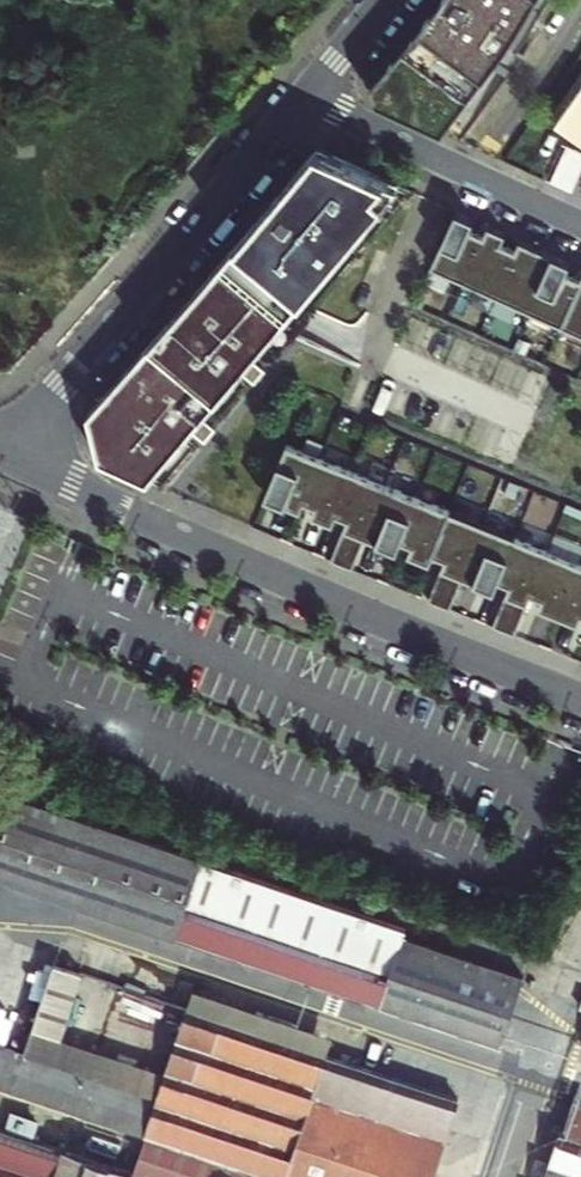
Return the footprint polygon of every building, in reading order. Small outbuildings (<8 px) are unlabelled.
[(444,133),(504,53),(521,31),(540,0),(444,0),(439,7),(420,31),(374,88),(380,104),(444,133)] [(559,122),(576,135),(580,138),(580,91),(559,122)] [(569,147),(553,183),(572,191),(580,171),(580,152),(569,147)] [(398,185),(318,149),(282,191),(212,275),(205,283),(132,366),(89,415),(100,461),(148,482),(192,432),(206,444),(217,431),(194,413),(209,395),(217,403),(242,373),(255,384),(266,371),(253,360),(398,185)] [(457,212),(432,266),(580,334),(580,279),(574,276),(567,273),(571,263),(534,247),(520,240),(516,250),(509,247),(502,244),(507,234),(489,226),(484,236),(477,233),(470,230),(475,220),(457,212)] [(286,445),(265,497),(271,499),(300,512),(304,502),(310,505),(315,507),(311,516),(333,525),(337,515),(342,518),(348,520),(331,561),(353,570),(366,538),(393,550),(398,552),(402,542),(407,544),(412,547),(409,556),(431,565),(434,556),(441,558),(445,560),(428,601),(450,610),(463,578),(487,588),(494,591),(498,582),(504,584),(509,587),(493,627),(515,635),(531,595),(538,598),(542,600),(538,610),(578,626),(580,618),(580,565),(286,445)] [(0,800),(0,886),(216,958),(240,890),(171,867),(174,859),(0,800)] [(375,935),(240,890),(216,958),(352,1005),(375,935)] [(375,935),(352,1005),(471,1044),(495,975),(375,935)] [(167,1071),(64,1035),(86,972),(57,963),(27,1053),(158,1098),(167,1071)] [(336,1034),(196,986),(188,1012),(327,1060),(336,1034)] [(188,1012),(167,1071),(158,1098),(27,1053),(0,1044),(0,1090),(153,1142),(254,1176),(441,1176),(465,1107),(327,1060),(188,1012)] [(558,1176),(580,1176),(580,1111),(558,1176)] [(144,1171),(0,1127),(0,1176),(162,1176),(144,1171)] [(144,1171),(162,1176),(254,1176),(153,1142),(144,1171)]
